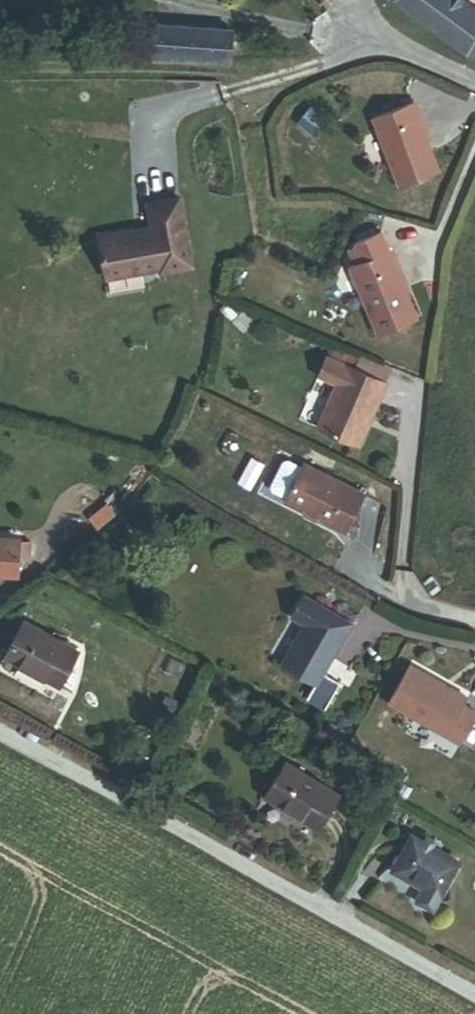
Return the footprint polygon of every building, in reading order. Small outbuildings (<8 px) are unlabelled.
[(468,49),(474,51),(474,6),(467,0),(404,0),(468,49)] [(158,26),(155,56),(230,62),(232,32),(158,26)] [(419,102),(431,133),(436,131),(424,100),(419,102)] [(419,102),(379,117),(406,186),(446,171),(431,133),(419,102)] [(164,238),(112,249),(120,289),(172,279),(173,284),(205,278),(191,208),(160,214),(164,238)] [(410,281),(397,251),(390,235),(356,249),(363,265),(357,268),(387,336),(426,319),(410,281)] [(413,280),(400,249),(397,251),(410,281),(413,280)] [(362,352),(357,365),(380,375),(386,362),(362,352)] [(349,384),(330,427),(369,443),(376,427),(381,429),(400,384),(380,375),(357,365),(335,356),(327,374),(349,384)] [(376,427),(369,443),(374,445),(381,429),(376,427)] [(301,497),(316,464),(301,458),(295,460),(284,485),(286,491),(301,497)] [(378,489),(317,462),(316,464),(301,497),(300,500),(362,527),(378,489)] [(19,541),(0,540),(0,574),(17,574),(19,541)] [(363,628),(309,596),(294,622),(311,632),(288,671),(325,692),(318,705),(336,714),(351,688),(334,678),(363,628)] [(103,652),(47,621),(29,655),(85,686),(103,652)] [(412,667),(389,706),(459,745),(474,718),(474,713),(464,706),(468,699),(412,667)] [(348,790),(293,760),(274,794),(329,824),(348,790)] [(421,839),(402,873),(435,891),(429,904),(441,911),(467,864),(421,839)]
